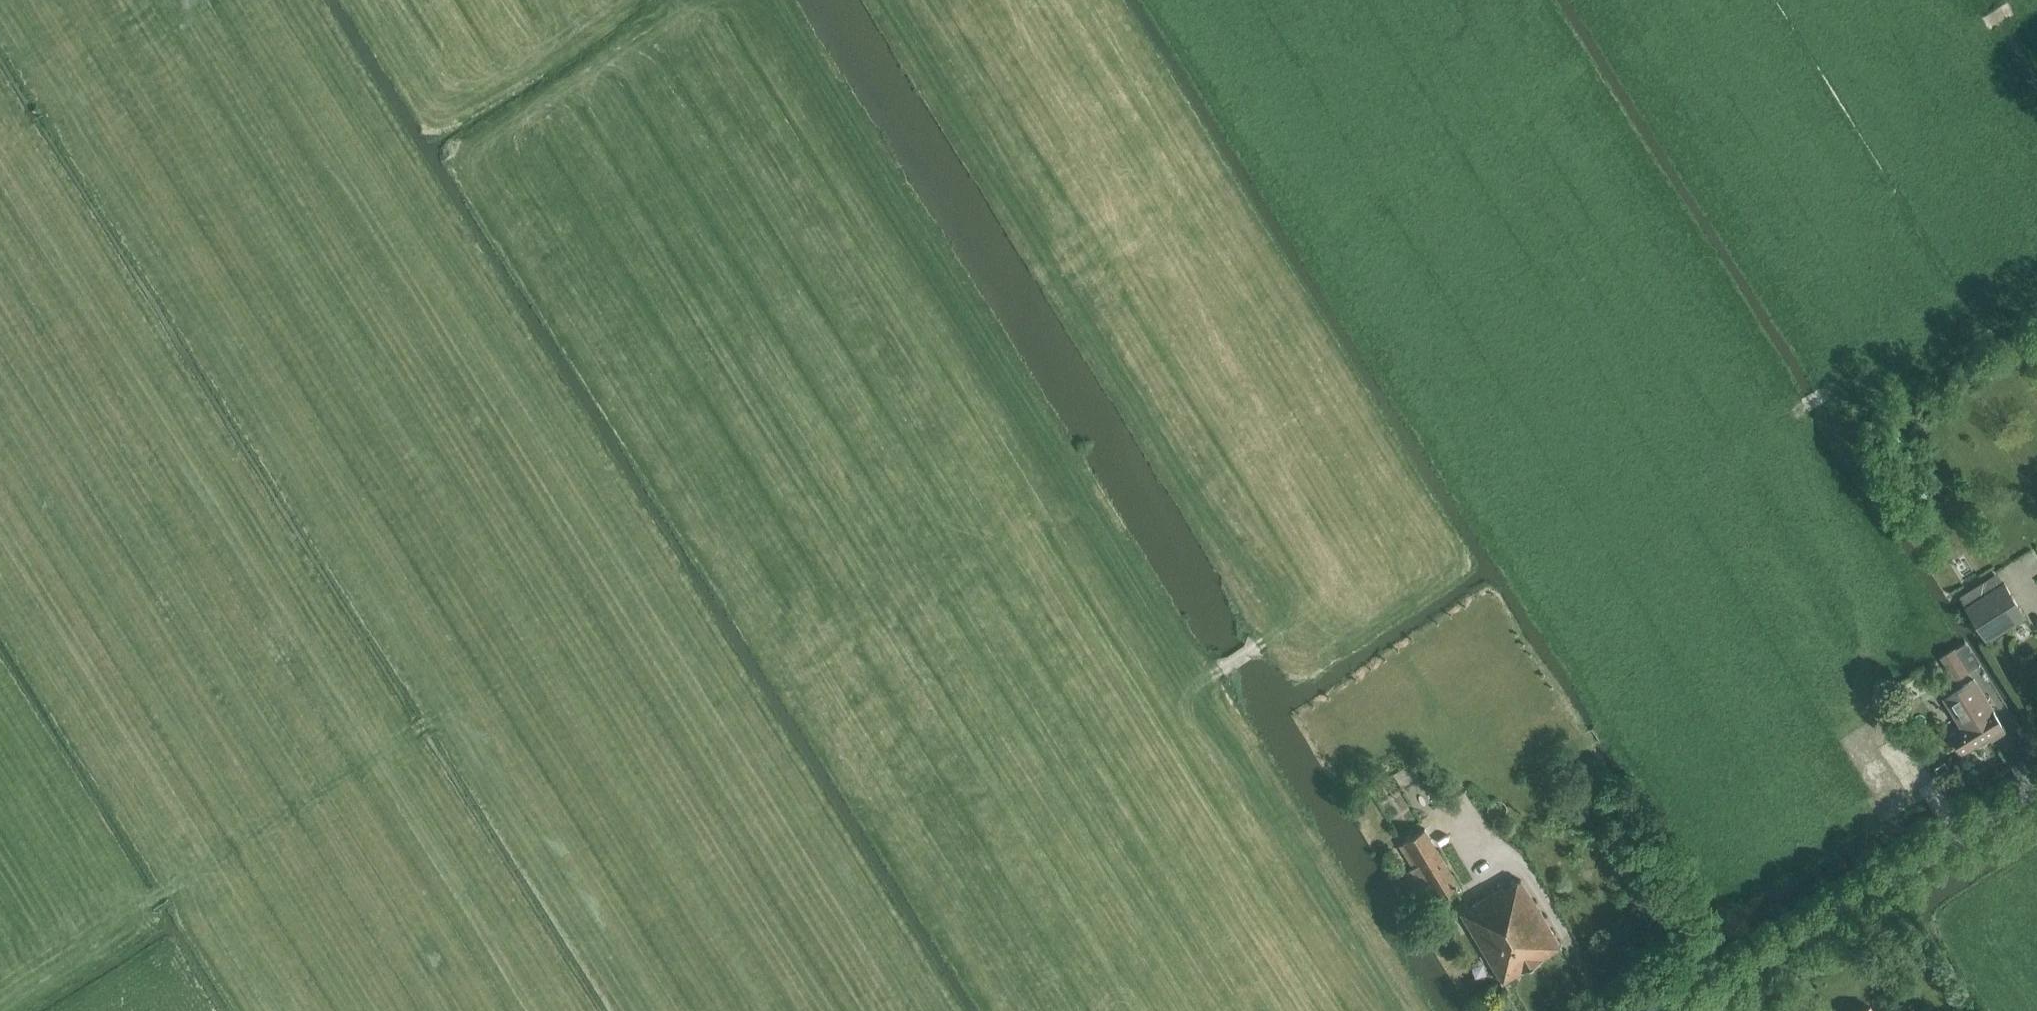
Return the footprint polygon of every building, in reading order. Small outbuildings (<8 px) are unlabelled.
[(1965,605),(1966,607),(1987,642),(2026,617),(2005,581),(1965,605)] [(1956,649),(1942,658),(1955,680),(1970,671),(1956,649)] [(1961,727),(1951,733),(1963,753),(1990,736),(1992,740),(2006,731),(1993,708),(1974,678),(1943,698),(1961,727)] [(1945,761),(1935,767),(1940,774),(1950,768),(1945,761)] [(1555,809),(1561,806),(1556,798),(1549,801),(1555,809)] [(1461,887),(1439,852),(1424,828),(1401,842),(1415,867),(1405,874),(1426,909),(1461,887)] [(1504,982),(1563,946),(1521,879),(1505,888),(1503,886),(1461,912),(1504,982)]
